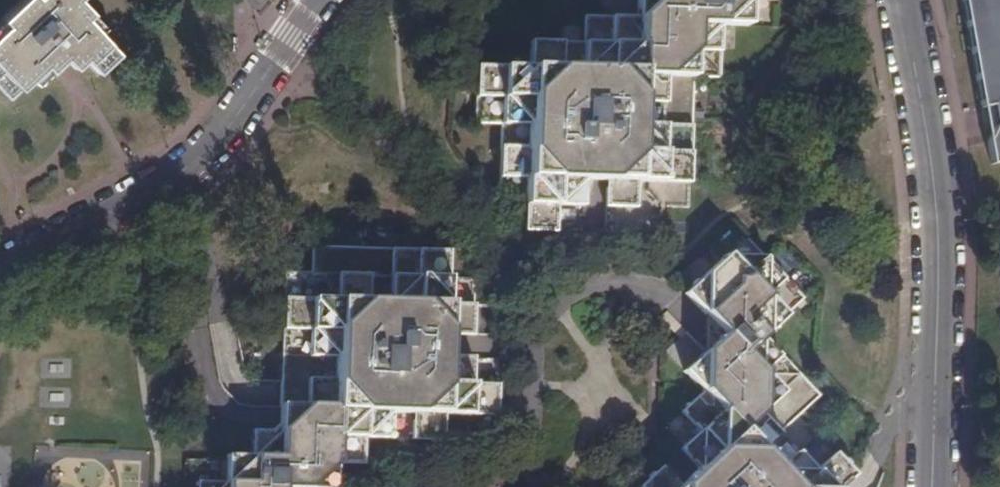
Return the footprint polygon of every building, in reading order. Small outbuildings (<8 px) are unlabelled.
[(97,33),(84,19),(90,13),(78,0),(23,0),(1,20),(7,26),(0,32),(0,90),(8,98),(30,77),(43,65),(48,71),(63,57),(65,60),(72,67),(82,58),(97,72),(117,53),(97,33)] [(746,27),(747,1),(774,2),(774,0),(637,0),(637,20),(619,19),(584,18),(584,28),(584,44),(531,43),(531,55),(531,69),(506,69),(477,68),(475,124),(501,125),(499,203),(526,204),(525,232),(554,234),(555,233),(556,207),(583,207),(583,180),(606,181),(610,186),(605,191),(605,208),(635,208),(636,183),(689,184),(692,79),(695,79),(695,78),(719,78),(721,28),(746,27)] [(991,162),(999,160),(999,0),(962,0),(981,106),(991,104),(994,123),(987,138),(991,162)] [(335,464),(362,465),(363,439),(389,440),(390,414),(412,415),(412,439),(442,440),(443,415),(496,416),(497,385),(471,385),(472,358),(446,358),(447,335),(472,335),(472,305),(447,305),(448,279),(448,252),(312,248),(311,274),(286,274),(282,383),(281,423),(273,430),(253,429),(252,457),(226,456),(224,482),(198,481),(198,486),(334,486),(335,464)] [(854,477),(834,455),(815,473),(779,435),(818,397),(762,338),(802,300),(765,260),(762,258),(725,257),(684,295),(722,336),(683,372),(697,387),(702,387),(703,393),(681,413),(698,430),(699,433),(681,451),(698,470),(681,486),(662,468),(642,486),(843,486),(854,477)]
